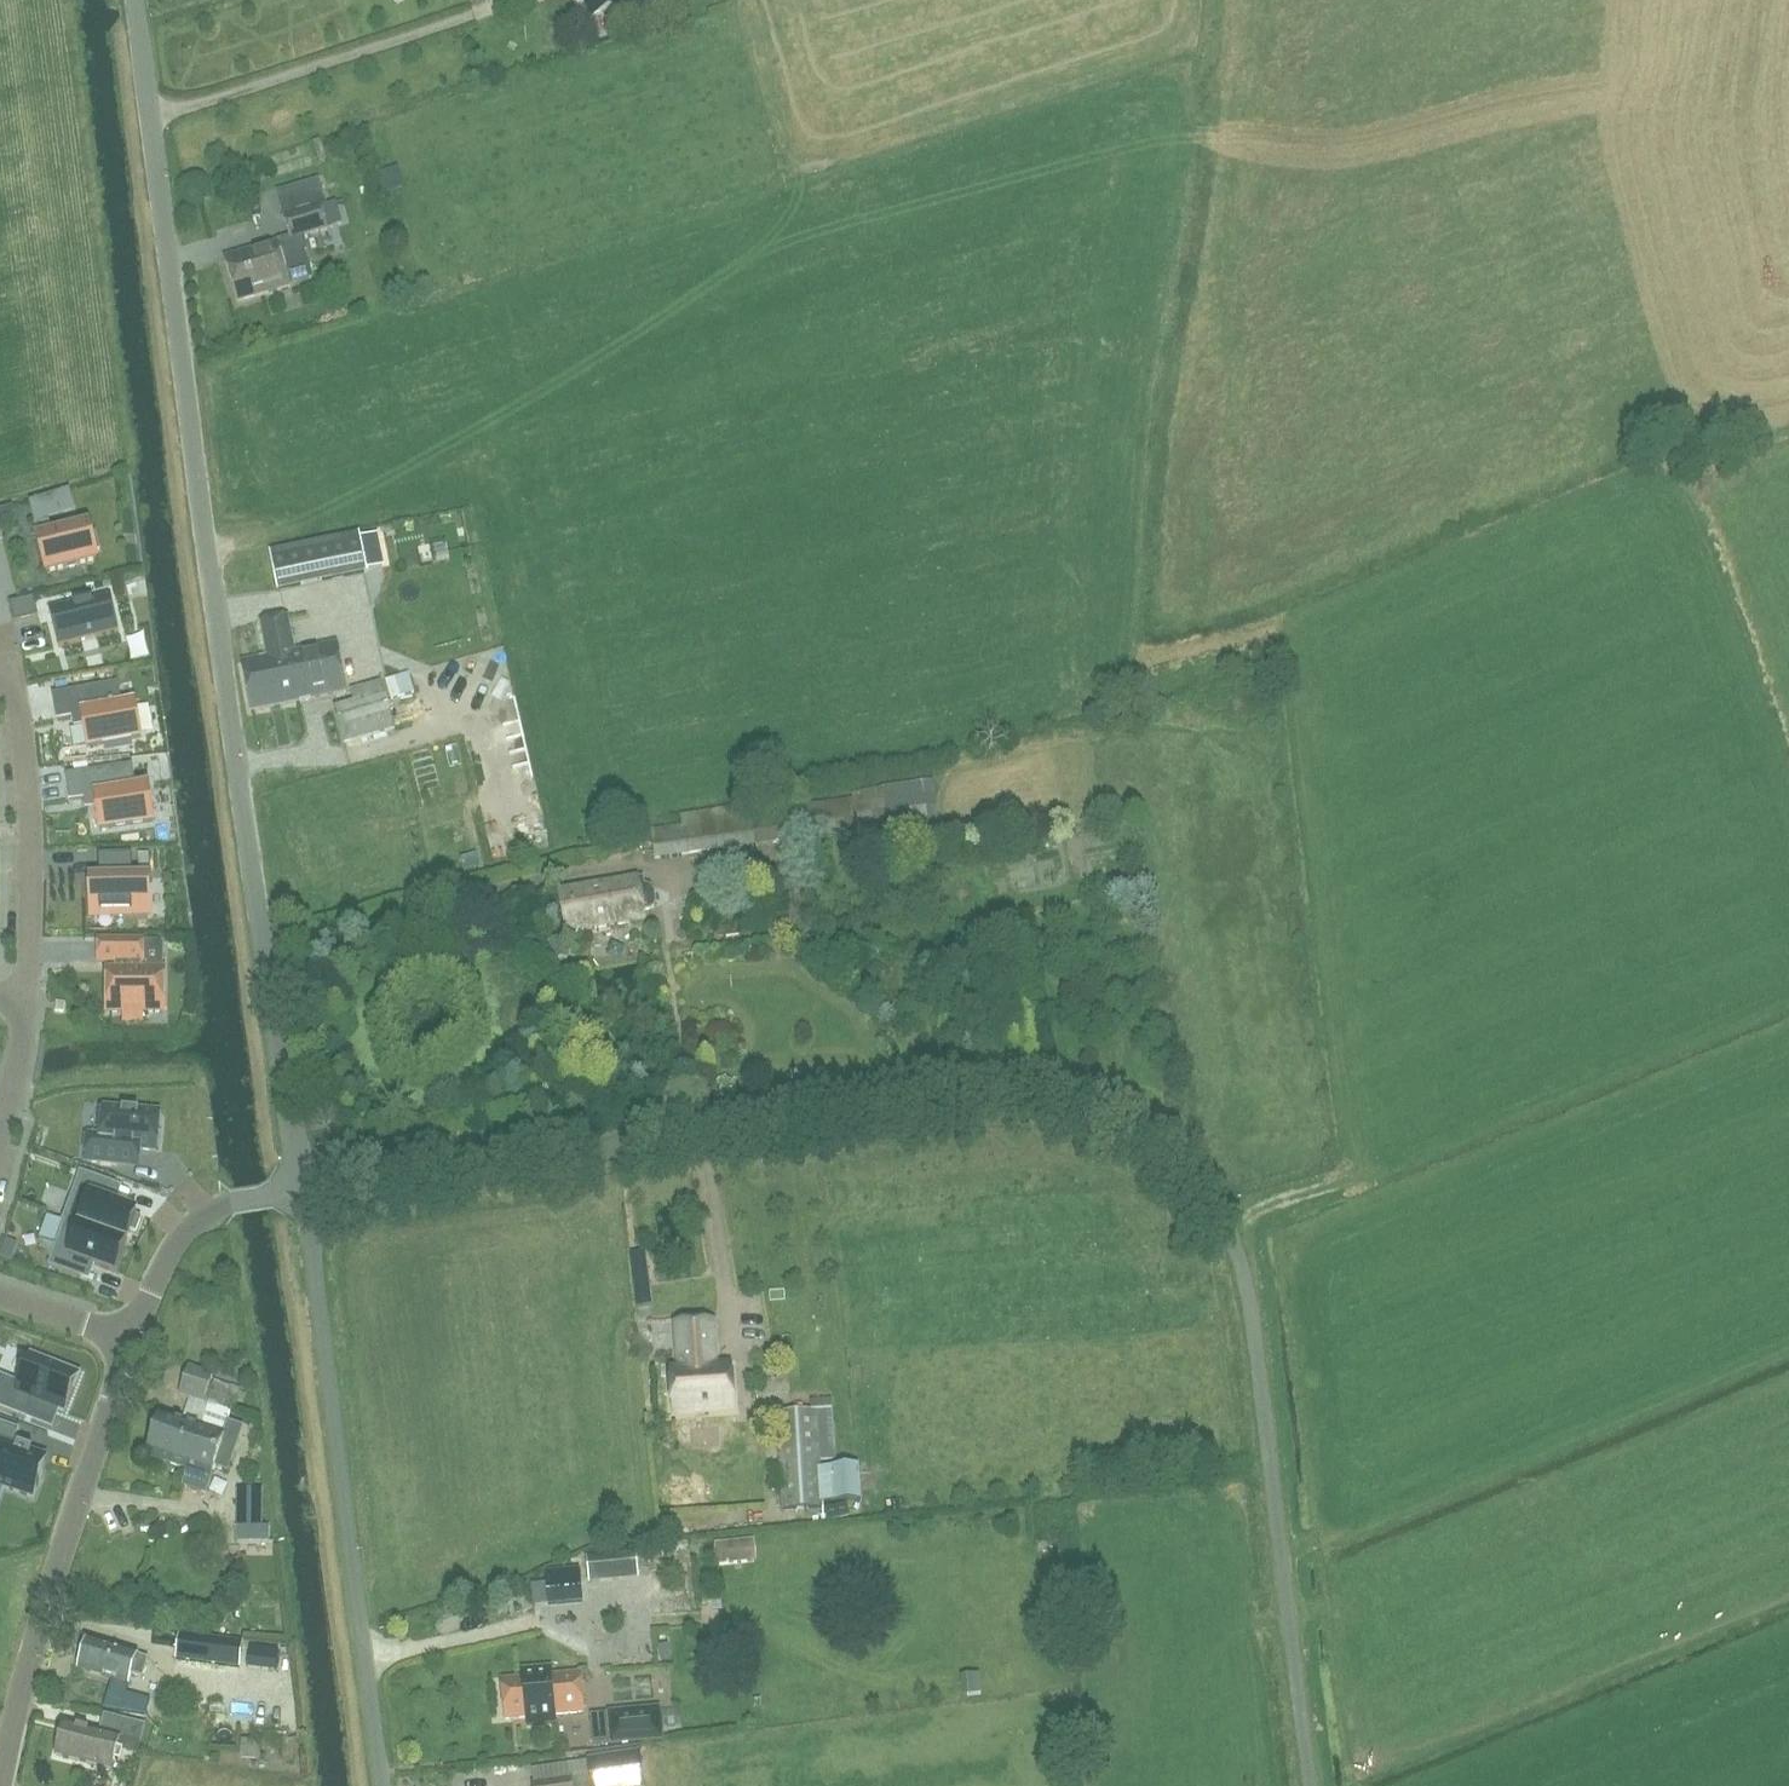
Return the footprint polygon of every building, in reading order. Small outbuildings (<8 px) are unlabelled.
[(591,17),(625,6),(623,0),(585,0),(591,17)] [(279,200),(290,239),(319,231),(324,249),(340,244),(335,224),(326,226),(321,207),(327,205),(322,188),(279,200)] [(225,258),(238,302),(291,286),(278,242),(225,258)] [(15,521),(11,508),(0,510),(0,522),(1,525),(15,521)] [(49,521),(35,525),(38,538),(46,572),(97,559),(95,551),(100,549),(95,533),(91,534),(89,525),(52,534),(49,521)] [(359,531),(269,550),(278,591),(368,573),(359,531)] [(10,603),(14,622),(38,616),(33,597),(10,603)] [(76,645),(73,634),(90,630),(93,641),(114,635),(105,600),(69,609),(68,603),(44,609),(47,621),(48,621),(50,627),(48,628),(54,650),(76,645)] [(251,710),(320,698),(347,692),(337,641),(293,648),(287,616),(261,621),(268,657),(242,661),(251,710)] [(384,679),(391,700),(414,692),(408,672),(384,679)] [(395,728),(381,680),(350,689),(353,701),(333,707),(343,743),(395,728)] [(116,682),(53,694),(57,718),(81,714),(88,747),(141,737),(135,702),(121,705),(116,682)] [(73,749),(65,750),(66,761),(74,759),(73,749)] [(118,772),(80,777),(83,803),(102,800),(106,827),(154,821),(149,782),(120,786),(118,772)] [(781,799),(786,840),(928,821),(923,779),(852,789),(853,798),(809,804),(807,789),(794,791),(795,797),(781,799)] [(653,859),(786,840),(781,799),(749,803),(749,804),(679,813),(681,824),(649,829),(653,859)] [(106,878),(91,879),(92,917),(149,916),(148,877),(129,878),(129,869),(132,869),(132,853),(98,854),(99,870),(106,870),(106,878)] [(759,870),(726,874),(728,890),(761,886),(759,870)] [(644,879),(638,880),(638,878),(561,891),(568,932),(645,919),(643,909),(648,908),(654,904),(655,898),(654,886),(649,880),(644,879)] [(783,928),(780,909),(766,911),(769,931),(783,928)] [(547,941),(551,960),(569,956),(565,937),(547,941)] [(142,970),(143,940),(98,940),(98,961),(115,961),(115,970),(108,970),(108,1011),(163,1011),(163,971),(142,970)] [(421,1017),(421,1031),(432,1031),(432,1017),(421,1017)] [(89,1136),(86,1161),(120,1164),(138,1166),(139,1149),(155,1151),(159,1113),(104,1108),(101,1137),(89,1136)] [(80,1172),(62,1219),(125,1242),(130,1230),(135,1232),(141,1217),(135,1215),(136,1214),(104,1201),(111,1183),(80,1172)] [(64,1221),(47,1266),(79,1278),(85,1261),(114,1272),(125,1242),(64,1221)] [(10,1261),(17,1244),(6,1240),(0,1256),(0,1257),(10,1261)] [(650,1285),(647,1260),(631,1262),(634,1287),(650,1285)] [(671,1368),(674,1412),(732,1408),(729,1364),(715,1365),(712,1319),(676,1321),(679,1367),(671,1368)] [(31,1410),(37,1392),(70,1403),(83,1363),(31,1346),(21,1375),(0,1368),(0,1400),(31,1410)] [(178,1394),(232,1411),(240,1387),(211,1378),(213,1371),(187,1363),(178,1394)] [(775,1410),(779,1487),(771,1487),(772,1509),(822,1506),(819,1458),(834,1458),(831,1407),(775,1410)] [(182,1485),(202,1427),(160,1412),(146,1455),(186,1469),(181,1484),(182,1485)] [(202,1427),(182,1485),(206,1493),(216,1465),(228,1470),(238,1439),(226,1435),(202,1427)] [(2,1515),(7,1501),(33,1511),(46,1472),(33,1468),(35,1463),(20,1458),(19,1463),(14,1461),(21,1443),(0,1436),(0,1514),(2,1515)] [(262,1528),(263,1488),(236,1487),(235,1527),(262,1528)] [(753,1561),(751,1541),(712,1545),(714,1565),(753,1561)] [(589,1577),(638,1572),(636,1549),(587,1554),(589,1577)] [(546,1573),(549,1604),(582,1601),(579,1570),(546,1573)] [(229,1584),(214,1587),(218,1601),(232,1597),(229,1584)] [(243,1641),(155,1631),(153,1644),(178,1647),(176,1658),(240,1666),(243,1641)] [(110,1678),(128,1684),(131,1673),(143,1677),(149,1656),(137,1653),(89,1638),(79,1669),(110,1678)] [(659,1645),(661,1661),(670,1660),(668,1644),(659,1645)] [(524,1677),(503,1679),(506,1717),(527,1715),(528,1722),(526,1722),(526,1723),(557,1721),(556,1719),(555,1719),(554,1713),(583,1711),(580,1672),(551,1674),(550,1668),(552,1668),(552,1666),(522,1669),(522,1671),(523,1670),(524,1677)] [(658,1708),(634,1710),(609,1713),(612,1742),(661,1738),(660,1728),(658,1708)] [(139,1743),(144,1724),(104,1714),(100,1732),(63,1723),(56,1755),(112,1768),(119,1738),(139,1743)] [(640,1751),(587,1758),(591,1785),(645,1785),(640,1751)] [(477,1764),(478,1785),(504,1785),(503,1763),(477,1764)] [(570,1776),(531,1781),(532,1785),(572,1785),(570,1776)]
